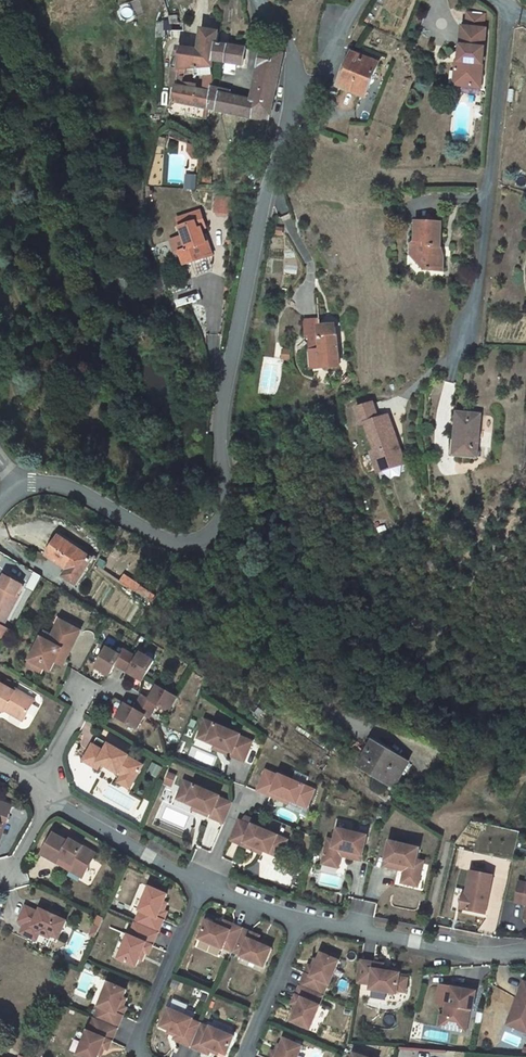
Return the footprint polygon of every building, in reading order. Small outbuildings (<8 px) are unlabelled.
[(487,16),(470,14),(468,28),(485,30),(487,16)] [(464,86),(481,89),(488,30),(485,30),(465,27),(462,48),(466,49),(466,55),(459,60),(457,72),(465,73),(464,86)] [(205,72),(205,87),(211,88),(211,87),(215,62),(218,44),(219,32),(203,30),(200,51),(200,56),(195,56),(196,69),(196,73),(205,72)] [(246,48),(218,44),(215,62),(243,66),(246,48)] [(466,49),(462,48),(454,55),(459,60),(466,55),(466,49)] [(180,64),(179,69),(179,70),(184,70),(196,69),(195,56),(200,56),(200,51),(183,49),(182,52),(180,64)] [(256,101),(253,119),(269,122),(273,105),(284,55),(261,51),(257,68),(250,100),(256,101)] [(378,63),(353,54),(339,87),(365,97),(378,63)] [(464,86),(465,73),(457,72),(456,85),(464,86)] [(176,87),(196,89),(196,86),(182,84),(183,75),(178,74),(176,87)] [(196,89),(176,87),(172,114),(207,120),(208,109),(211,88),(205,87),(205,91),(196,89)] [(211,88),(208,109),(234,115),(237,97),(220,93),(221,89),(211,87),(211,88)] [(250,100),(237,97),(234,115),(253,119),(256,101),(250,100)] [(199,147),(189,143),(188,150),(198,151),(199,147)] [(185,174),(185,188),(195,188),(195,174),(185,174)] [(213,177),(203,177),(202,185),(213,186),(213,177)] [(217,191),(215,212),(234,214),(236,193),(217,191)] [(206,228),(201,211),(177,219),(183,237),(187,250),(180,252),(185,265),(211,256),(202,229),(206,228)] [(429,215),(420,223),(437,223),(429,215)] [(437,223),(420,223),(416,222),(415,243),(411,245),(411,255),(420,256),(420,265),(424,270),(442,271),(443,256),(438,256),(439,247),(440,247),(441,223),(437,223)] [(180,252),(187,250),(183,237),(171,241),(175,254),(180,252)] [(411,255),(420,265),(420,256),(411,255)] [(320,330),(319,327),(318,320),(305,322),(307,337),(310,337),(312,352),(322,351),(324,368),(339,366),(335,326),(326,327),(326,330),(320,330)] [(314,369),(324,368),(322,351),(312,352),(314,369)] [(373,453),(379,469),(405,460),(389,415),(380,419),(374,403),(358,409),(364,425),(367,424),(377,452),(373,453)] [(480,415),(458,413),(456,440),(457,440),(456,456),(477,457),(480,415)] [(93,559),(60,538),(48,557),(67,570),(63,576),(76,584),(93,559)] [(6,576),(1,586),(0,586),(0,625),(2,627),(19,597),(17,596),(22,586),(6,576)] [(141,587),(126,577),(122,582),(138,592),(141,587)] [(64,663),(81,631),(61,621),(53,637),(45,633),(27,667),(38,672),(41,666),(45,668),(51,671),(55,663),(57,659),(64,663)] [(121,656),(108,648),(97,668),(110,676),(116,665),(143,681),(154,662),(141,654),(138,658),(124,650),(121,656)] [(178,698),(158,686),(150,699),(143,695),(134,709),(126,704),(118,718),(137,729),(145,716),(149,719),(158,704),(170,711),(178,698)] [(18,693),(6,714),(25,725),(27,722),(44,732),(55,713),(38,702),(36,706),(30,702),(31,700),(18,693)] [(241,736),(206,721),(200,734),(210,738),(208,743),(215,746),(224,750),(223,754),(244,763),(253,743),(240,737),(241,736)] [(210,738),(200,734),(198,739),(208,743),(210,738)] [(129,756),(98,738),(84,761),(95,768),(101,766),(102,764),(122,776),(123,780),(130,784),(133,783),(139,774),(141,771),(141,770),(143,767),(138,764),(139,762),(129,756)] [(409,764),(373,742),(359,765),(395,787),(409,764)] [(315,792),(280,777),(280,778),(267,772),(258,792),(280,802),(281,798),(289,802),(298,805),(300,800),(310,804),(315,792)] [(176,777),(169,773),(164,784),(172,787),(176,777)] [(123,780),(122,776),(119,782),(130,789),(133,783),(130,784),(123,780)] [(220,796),(185,781),(180,794),(190,798),(188,803),(195,806),(204,810),(203,814),(224,823),(233,803),(220,798),(220,796)] [(190,798),(180,794),(178,799),(188,803),(190,798)] [(310,804),(300,800),(298,805),(308,810),(310,804)] [(0,802),(0,821),(1,820),(8,822),(14,807),(0,802)] [(288,842),(253,827),(252,828),(239,822),(231,842),(252,852),(254,848),(263,852),(270,855),(273,850),(282,854),(288,842)] [(367,837),(337,830),(335,842),(328,840),(323,860),(340,864),(341,857),(342,852),(351,854),(350,859),(361,862),(367,837)] [(97,854),(71,840),(69,842),(54,834),(42,854),(58,863),(60,860),(64,862),(62,865),(71,870),(74,864),(86,872),(97,854)] [(419,849),(389,842),(384,867),(395,870),(396,865),(405,867),(404,872),(402,879),(418,883),(423,863),(416,861),(419,849)] [(282,854),(273,850),(270,855),(280,859),(282,854)] [(340,864),(323,860),(322,866),(338,869),(340,864)] [(83,877),(86,872),(74,864),(71,870),(83,877)] [(492,876),(471,872),(466,892),(469,892),(468,896),(465,896),(462,910),(484,914),(492,876)] [(418,883),(402,879),(401,884),(417,888),(418,883)] [(518,883),(514,903),(525,906),(523,920),(525,921),(525,885),(518,883)] [(167,895),(149,887),(139,911),(140,911),(135,924),(158,934),(167,913),(164,911),(161,910),(165,901),(167,895)] [(66,922),(40,910),(39,913),(25,907),(19,922),(25,925),(21,934),(28,938),(32,930),(39,934),(50,939),(51,936),(58,940),(66,922)] [(233,950),(243,927),(226,920),(224,923),(223,926),(216,923),(208,920),(200,938),(224,948),(224,947),(233,950)] [(158,934),(135,924),(130,936),(128,936),(118,959),(136,967),(139,961),(143,952),(146,953),(149,955),(158,934)] [(261,935),(243,927),(233,950),(242,954),(242,956),(265,966),(273,948),(265,944),(258,941),(259,938),(261,935)] [(95,928),(91,936),(96,938),(99,930),(95,928)] [(32,930),(28,938),(36,941),(39,934),(32,930)] [(308,966),(299,987),(322,997),(327,984),(329,985),(339,962),(321,954),(318,960),(315,969),(312,967),(308,966)] [(384,965),(361,961),(357,986),(370,988),(370,990),(396,995),(397,992),(398,987),(406,988),(407,979),(399,978),(400,974),(390,973),(382,972),(383,969),(384,965)] [(100,1007),(95,1020),(118,1029),(127,1009),(124,1007),(121,1006),(124,997),(127,991),(109,983),(99,1007),(100,1007)] [(525,984),(510,1019),(519,1022),(516,1030),(525,1034),(525,985),(525,984)] [(322,997),(299,987),(292,1004),(295,1006),(298,1007),(295,1015),(292,1022),(309,1030),(320,1006),(318,1006),(322,997)] [(476,993),(451,989),(448,1006),(446,1006),(444,1017),(448,1018),(446,1029),(466,1033),(468,1018),(466,1017),(467,1011),(470,1011),(472,1012),(476,993)] [(193,1018),(170,1008),(162,1026),(170,1029),(177,1032),(176,1035),(174,1039),(192,1046),(202,1023),(193,1019),(193,1018)] [(444,1017),(441,1016),(439,1028),(442,1028),(446,1029),(448,1018),(444,1017)] [(519,1022),(510,1019),(507,1026),(516,1030),(519,1022)] [(95,1020),(90,1032),(88,1032),(78,1055),(84,1056),(99,1056),(103,1048),(106,1049),(109,1050),(118,1029),(95,1020)] [(211,1027),(202,1023),(192,1046),(210,1054),(211,1050),(212,1047),(220,1051),(227,1054),(235,1036),(211,1026),(211,1027)] [(284,1039),(281,1046),(278,1054),(275,1052),(271,1051),(269,1056),(297,1056),(302,1047),(284,1039)]
